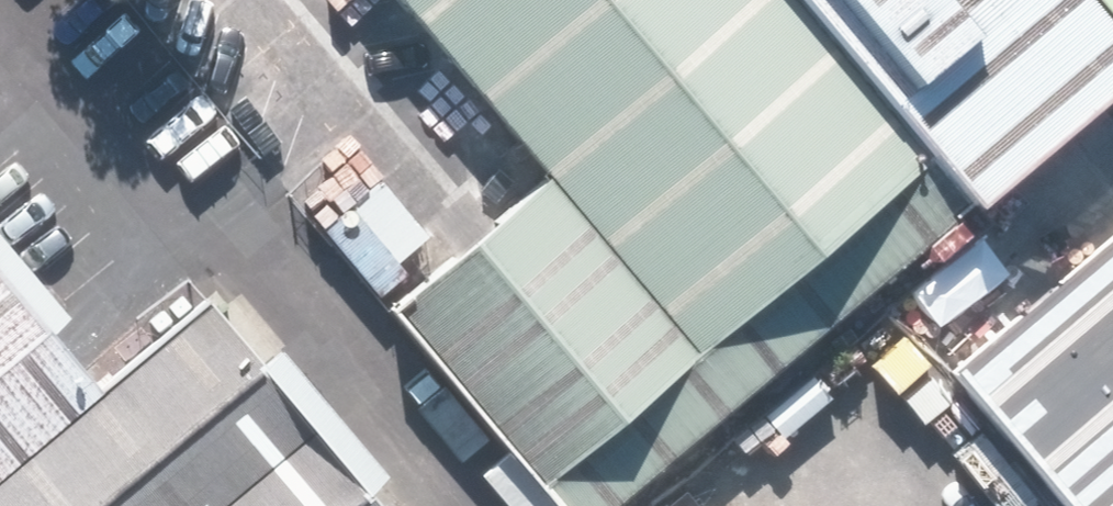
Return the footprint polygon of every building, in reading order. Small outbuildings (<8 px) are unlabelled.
[(937,160),(804,0),(406,0),(556,180),(702,354),(937,160)] [(1094,0),(804,0),(937,160),(977,208),(1112,96),(1112,23),(1094,0)] [(544,485),(562,505),(617,505),(977,208),(937,160),(702,354),(544,485)] [(544,485),(702,354),(556,180),(398,310),(544,485)] [(949,372),(1061,505),(1112,505),(1112,236),(949,372)] [(104,386),(0,262),(0,472),(104,386)] [(209,301),(0,474),(0,505),(379,505),(209,301)]
